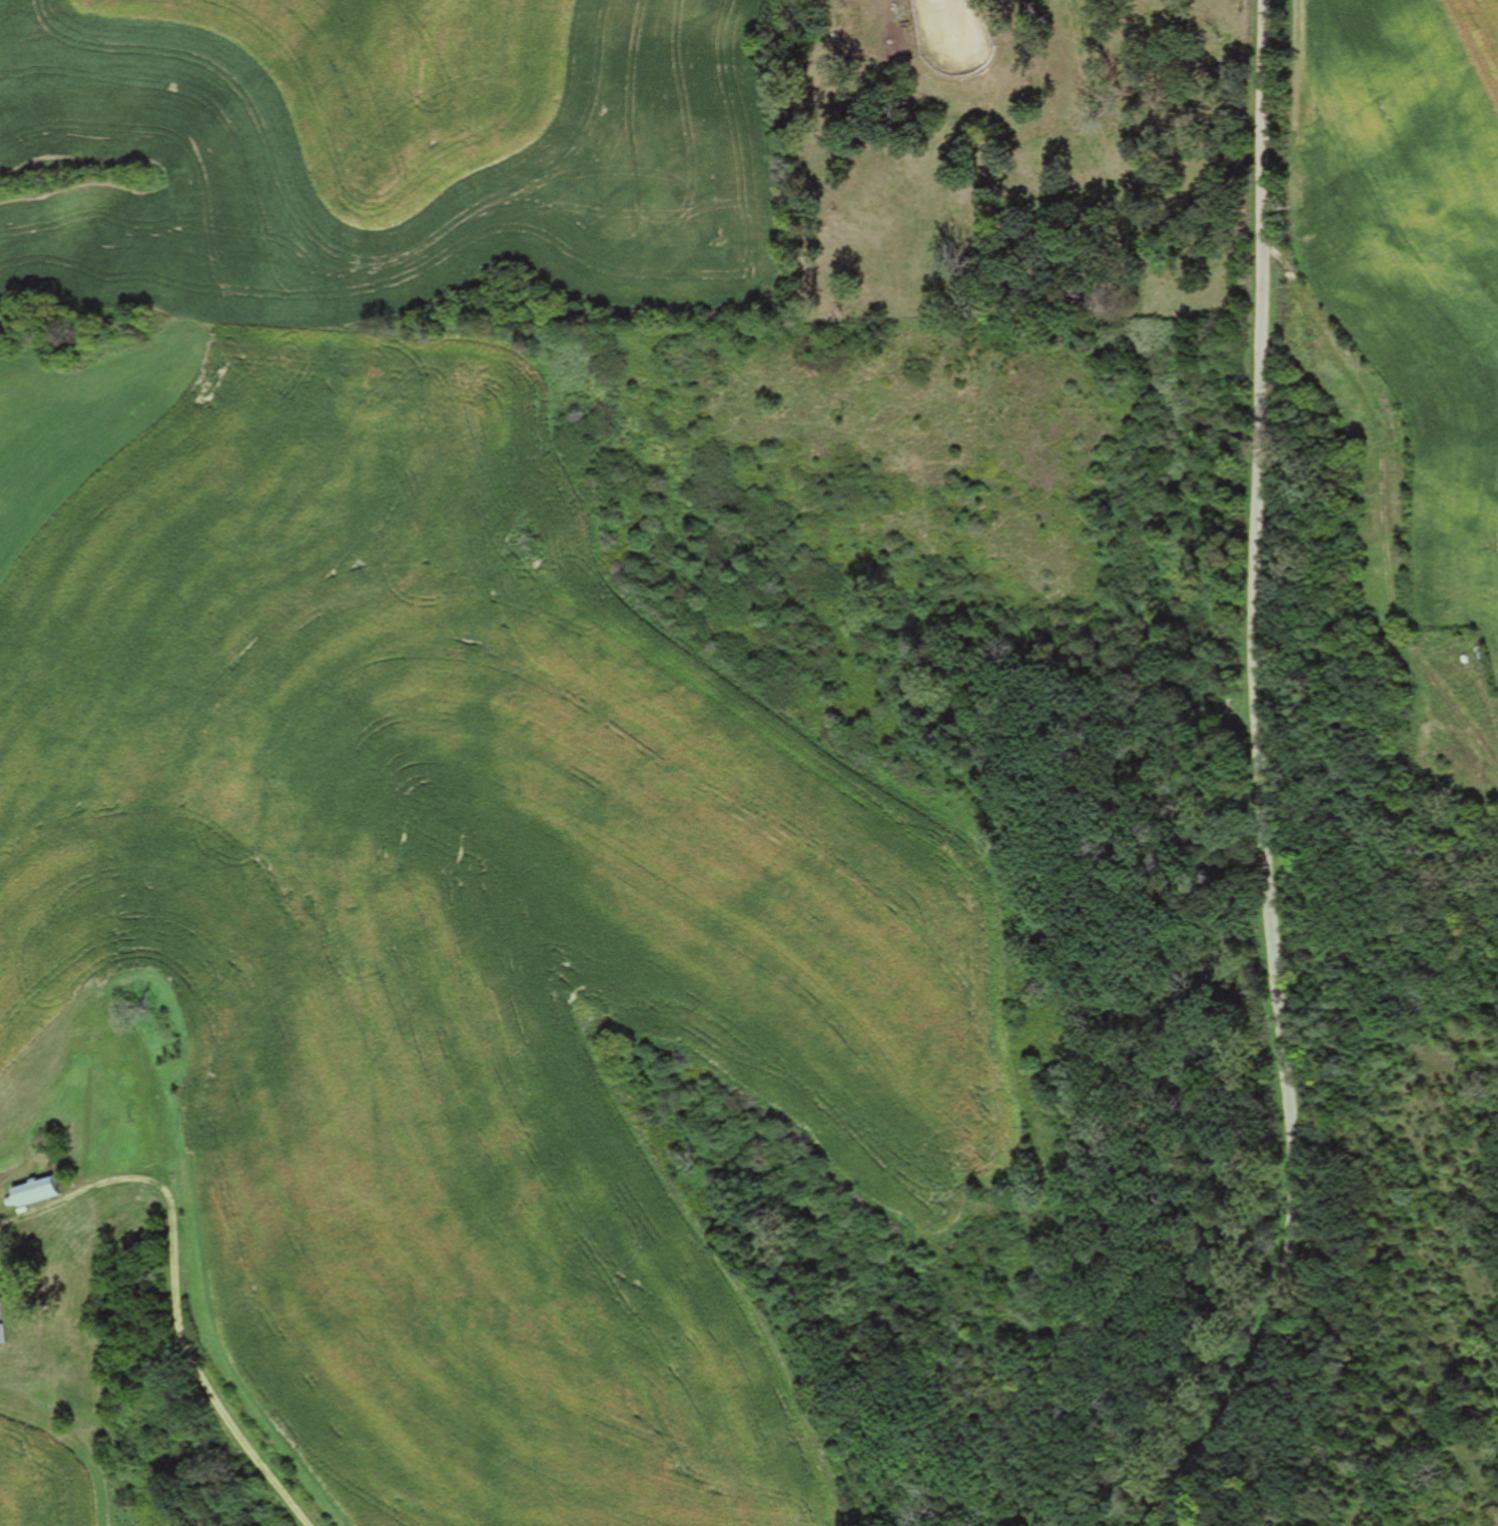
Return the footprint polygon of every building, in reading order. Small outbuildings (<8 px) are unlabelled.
[(1460,660),(1459,643),(1451,644),(1451,661),(1460,660)] [(2,1189),(7,1209),(56,1197),(51,1177),(2,1189)]
